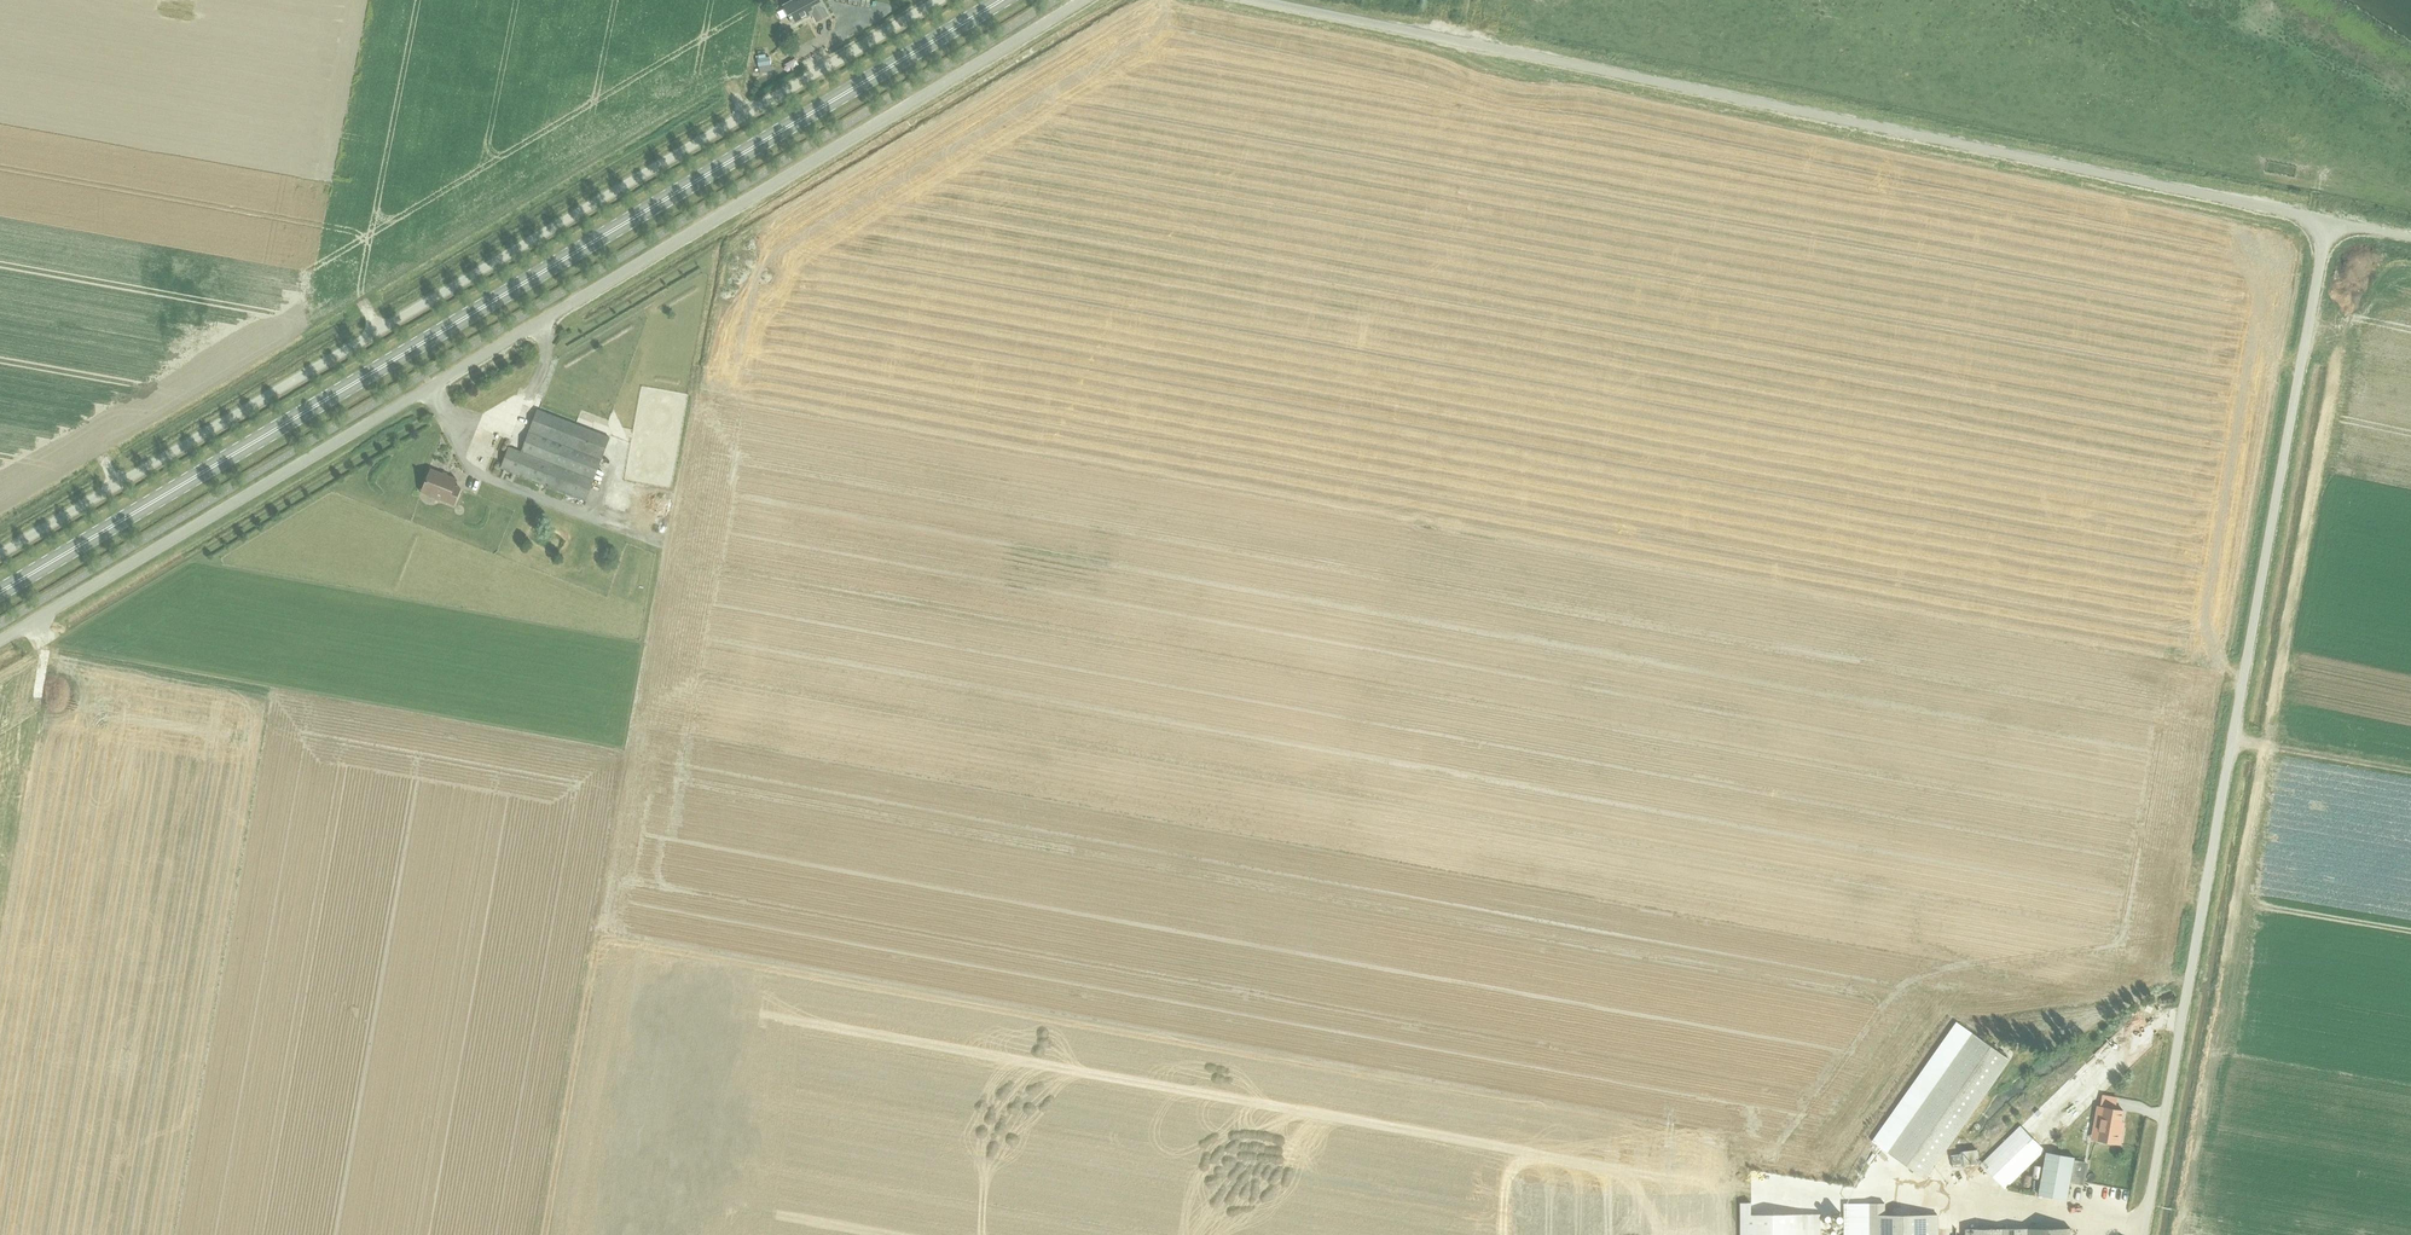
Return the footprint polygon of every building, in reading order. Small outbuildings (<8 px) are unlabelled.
[(827,16),(819,0),(794,0),(783,6),(793,24),(812,14),(816,21),(827,16)] [(770,57),(757,59),(758,67),(771,65),(772,65),(770,57)] [(585,500),(609,437),(537,409),(521,452),(509,447),(501,468),(585,500)] [(456,479),(430,469),(421,492),(454,505),(460,488),(454,486),(456,479)] [(1956,1021),(1871,1140),(1888,1152),(1973,1033),(1956,1021)] [(1925,1179),(2010,1059),(1973,1033),(1888,1152),(1925,1179)] [(2096,1114),(2094,1127),(2100,1129),(2098,1140),(2120,1144),(2122,1132),(2119,1131),(2121,1121),(2123,1110),(2115,1109),(2100,1106),(2098,1106),(2096,1114)] [(2005,1189),(2045,1150),(2021,1125),(1981,1164),(2005,1189)] [(2046,1151),(2038,1194),(2067,1199),(2075,1156),(2046,1151)] [(1959,1180),(1954,1180),(1956,1199),(1972,1197),(1970,1172),(1958,1173),(1959,1180)] [(1741,1202),(1741,1234),(1820,1234),(1820,1232),(1820,1214),(1751,1214),(1751,1202),(1741,1202)] [(1844,1203),(1844,1234),(1870,1234),(1870,1215),(1870,1203),(1853,1203),(1844,1203)] [(1938,1215),(1886,1215),(1885,1203),(1870,1203),(1870,1215),(1870,1234),(1939,1234),(1938,1215)]
